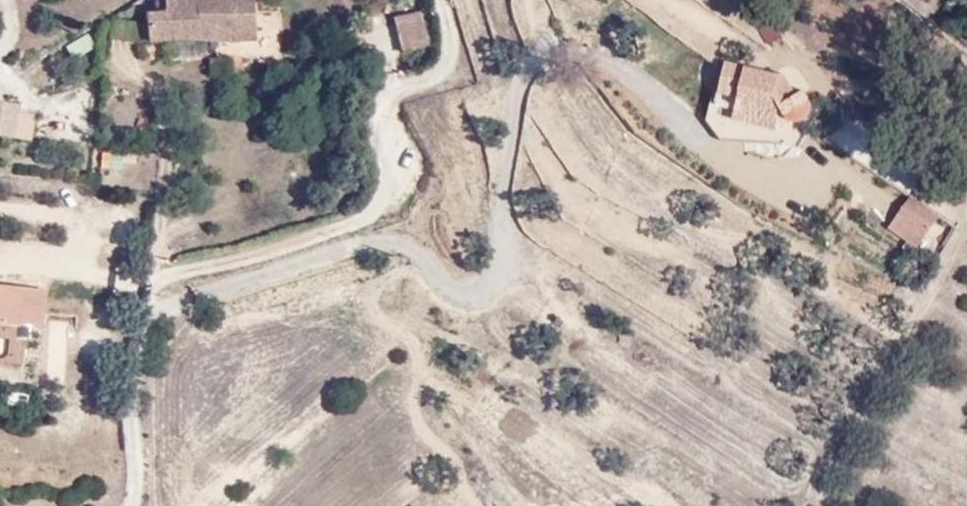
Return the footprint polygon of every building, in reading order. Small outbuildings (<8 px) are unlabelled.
[(210,21),(211,0),(164,0),(162,17),(144,17),(144,43),(150,43),(149,60),(207,62),(208,46),(230,45),(230,41),(249,43),(248,22),(210,21)] [(248,22),(248,0),(211,0),(210,21),(248,22)] [(401,51),(430,43),(421,9),(392,17),(401,51)] [(735,142),(817,145),(824,130),(817,123),(821,120),(825,115),(827,108),(826,101),(818,89),(811,94),(796,73),(792,77),(742,65),(736,64),(722,120),(735,142)] [(17,107),(0,105),(0,107),(0,137),(12,139),(17,107)] [(901,229),(932,248),(952,216),(922,198),(901,229)] [(25,327),(25,325),(47,327),(50,293),(0,288),(0,325),(25,327)] [(8,357),(9,336),(0,336),(0,357),(8,357)]
